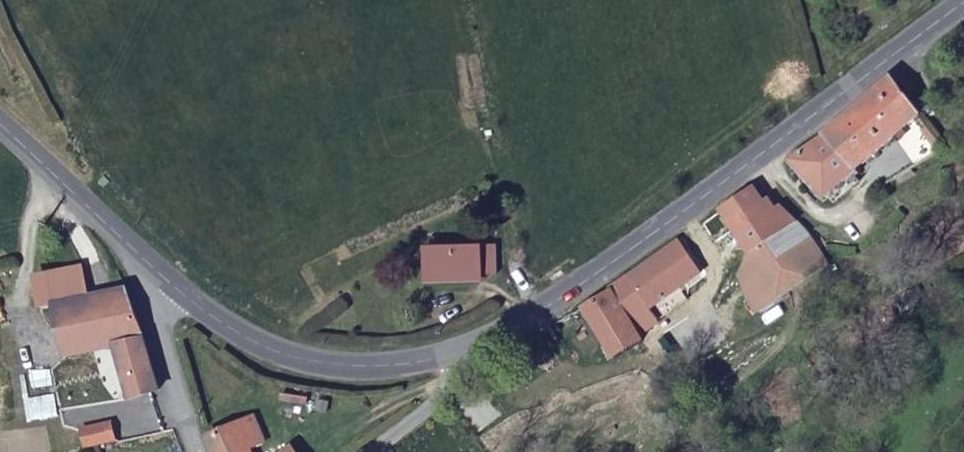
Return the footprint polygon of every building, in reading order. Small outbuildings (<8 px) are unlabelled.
[(854,203),(865,197),(857,183),(931,131),(900,84),(788,160),(823,209),(848,193),(854,203)] [(835,269),(805,227),(781,213),(769,216),(754,194),(722,218),(759,267),(738,284),(764,322),(832,273),(835,269)] [(702,280),(681,248),(583,321),(623,370),(628,372),(648,356),(631,331),(702,280)] [(506,283),(503,260),(485,260),(485,257),(446,260),(447,288),(506,283)] [(86,296),(80,264),(31,275),(39,315),(51,312),(47,306),(86,296)] [(161,383),(124,284),(86,296),(47,306),(51,312),(62,359),(112,343),(127,393),(161,383)] [(30,419),(28,409),(0,415),(0,426),(30,419)] [(206,440),(212,451),(253,451),(250,448),(264,437),(247,415),(206,440)] [(81,426),(86,446),(95,444),(114,439),(111,420),(81,426)]
